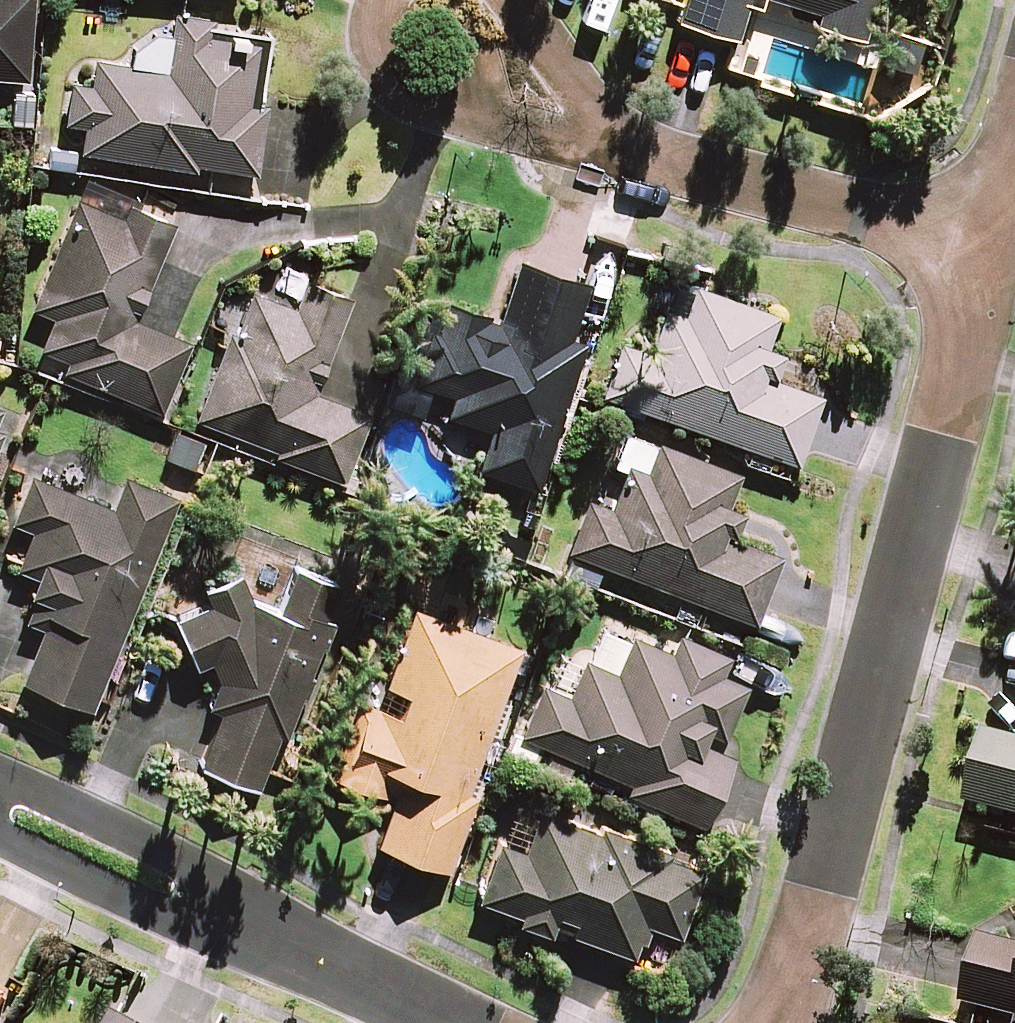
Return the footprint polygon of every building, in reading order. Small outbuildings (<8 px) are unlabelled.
[(25,78),(28,0),(0,0),(0,77),(25,78)] [(742,4),(758,9),(761,0),(815,15),(813,22),(863,36),(873,0),(680,0),(674,19),(733,36),(742,4)] [(167,33),(163,32),(160,32),(156,32),(153,33),(149,34),(146,36),(143,38),(140,40),(137,43),(135,46),(133,49),(131,52),(130,56),(130,59),(129,63),(130,67),(121,66),(91,63),(89,89),(66,86),(62,122),(82,124),(79,154),(253,171),(260,106),(250,105),(257,35),(168,26),(167,33)] [(921,44),(887,29),(874,60),(908,75),(921,44)] [(122,219),(75,200),(31,307),(51,316),(33,359),(159,411),(187,341),(130,317),(168,223),(127,206),(122,219)] [(511,287),(501,318),(437,301),(413,382),(451,394),(444,415),(488,428),(476,468),(535,486),(583,330),(571,326),(584,282),(518,262),(511,287)] [(292,305),(249,286),(192,416),(339,481),(368,414),(303,386),(314,361),(330,368),(340,344),(346,298),(303,279),(292,305)] [(774,314),(677,281),(651,359),(616,347),(600,395),(795,461),(818,396),(753,374),(774,314)] [(11,411),(0,406),(0,439),(11,411)] [(740,475),(625,431),(612,464),(625,469),(609,510),(584,500),(565,550),(750,621),(775,556),(717,534),(740,475)] [(110,507),(28,474),(9,521),(28,528),(13,567),(36,576),(19,618),(41,627),(20,679),(88,707),(171,498),(122,479),(110,507)] [(207,660),(212,665),(200,706),(216,711),(198,765),(256,783),(273,732),(285,736),(335,582),(296,569),(273,612),(255,618),(237,573),(202,587),(208,604),(174,618),(193,666),(207,660)] [(514,645),(409,612),(386,684),(403,690),(396,715),(352,701),(329,776),(392,796),(376,845),(444,866),(514,645)] [(669,650),(599,621),(567,697),(538,685),(517,735),(626,780),(622,789),(700,821),(728,755),(698,742),(704,727),(725,736),(746,685),(716,673),(724,655),(675,634),(669,650)] [(985,732),(966,805),(1014,817),(1014,740),(985,732)] [(696,859),(534,810),(523,848),(495,839),(475,906),(632,953),(641,922),(674,932),(696,859)] [(975,938),(960,1005),(1014,1018),(1014,947),(975,938)] [(9,1002),(0,997),(0,1020),(9,1002)]
